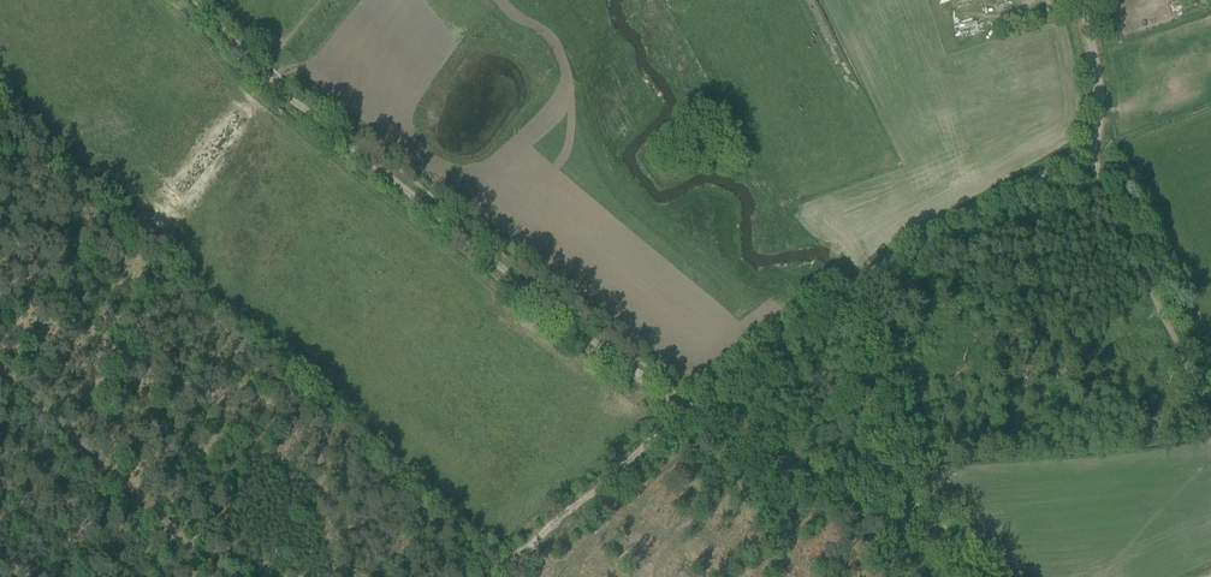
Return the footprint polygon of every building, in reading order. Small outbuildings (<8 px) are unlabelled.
[(956,31),(978,26),(977,21),(955,26),(956,31)]
